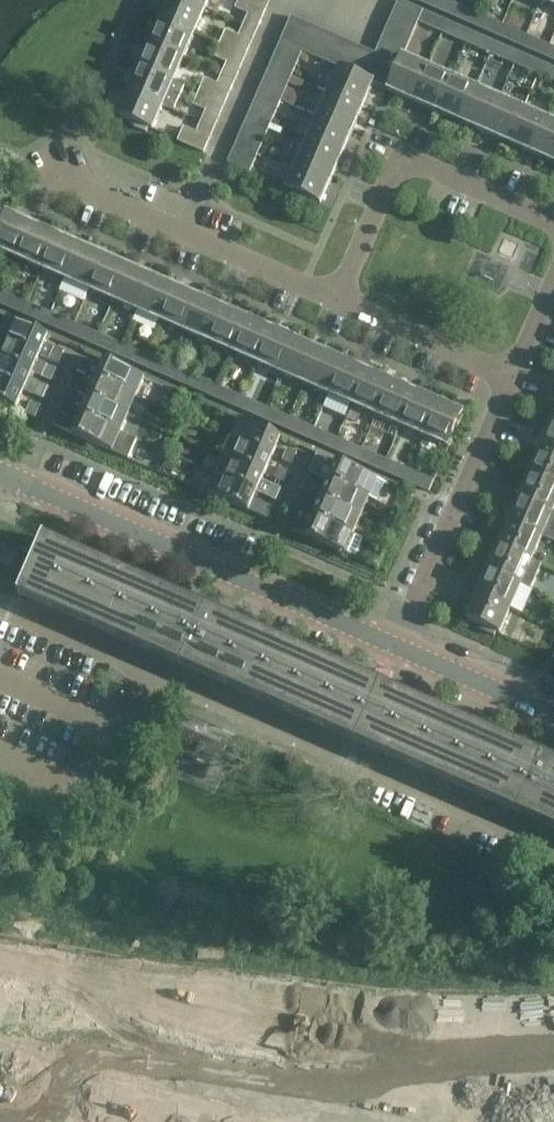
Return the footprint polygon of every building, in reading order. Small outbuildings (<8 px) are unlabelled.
[(205,9),(184,0),(170,0),(162,18),(195,33),(205,9)] [(209,0),(184,0),(205,9),(209,0)] [(267,7),(251,0),(240,0),(236,9),(248,15),(244,26),(257,31),(262,19),(261,18),(266,9),(267,7)] [(455,4),(445,0),(428,0),(426,5),(450,16),(455,4)] [(419,22),(424,11),(399,1),(398,2),(399,2),(395,12),(394,12),(419,23),(419,22)] [(474,26),(479,15),(455,4),(450,16),(474,26)] [(443,33),(448,22),(424,11),(419,22),(443,33)] [(414,34),(419,23),(394,12),(394,13),(390,23),(389,22),(389,23),(414,34)] [(498,37),(503,25),(479,15),(474,26),(498,37)] [(292,48),(304,23),(302,22),(302,23),(293,19),(293,18),(291,17),(280,43),(292,48)] [(184,57),(195,33),(162,18),(151,43),(184,57)] [(467,44),(472,33),(448,22),(443,33),(467,44)] [(305,53),(316,28),(315,27),(314,28),(305,24),(305,23),(304,23),(292,48),(302,52),(305,53)] [(409,45),(414,34),(389,23),(389,24),(385,34),(384,34),(409,45)] [(522,47),(527,36),(503,25),(498,37),(522,47)] [(251,45),(257,31),(244,26),(238,37),(226,32),(221,44),(246,55),(247,54),(246,54),(250,44),(251,45)] [(316,58),(328,33),(327,33),(326,33),(317,29),(316,28),(305,53),(316,58)] [(328,64),(340,38),(338,38),(329,34),(328,33),(316,58),(328,64)] [(491,54),(496,43),(472,33),(467,44),(491,54)] [(409,45),(384,34),(384,35),(385,35),(380,45),(380,44),(379,45),(404,56),(409,45)] [(545,57),(550,46),(527,36),(522,47),(545,57)] [(340,69),(352,44),(350,43),(350,44),(340,39),(341,39),(340,38),(328,64),(340,69)] [(174,82),(184,57),(151,43),(140,67),(174,82)] [(302,52),(292,48),(280,43),(274,57),(275,57),(271,66),(270,66),(270,67),(291,76),(302,52)] [(515,65),(520,53),(496,43),(491,54),(515,65)] [(245,57),(246,55),(221,44),(215,58),(227,63),(223,74),(236,79),(241,67),(240,66),(245,57)] [(353,74),(364,49),(362,48),(362,49),(353,45),(353,44),(352,44),(340,69),(341,69),(353,74)] [(389,90),(403,58),(404,56),(379,45),(376,54),(365,80),(373,83),(389,90)] [(550,46),(545,57),(553,61),(553,48),(550,46)] [(365,80),(376,54),(375,54),(374,54),(365,50),(365,49),(364,49),(353,74),(365,80)] [(539,75),(544,64),(520,53),(515,65),(539,75)] [(413,101),(428,68),(403,58),(389,90),(413,101)] [(544,64),(539,75),(553,82),(553,68),(544,64)] [(174,82),(140,67),(136,66),(132,75),(136,76),(130,91),(163,106),(174,111),(185,86),(174,82)] [(281,100),(291,76),(270,67),(264,81),(265,81),(261,90),(260,90),(259,91),(281,100)] [(437,111),(451,79),(428,68),(413,101),(437,111)] [(341,69),(330,93),(362,108),(373,83),(365,80),(353,74),(341,69)] [(230,93),(236,79),(223,74),(218,86),(205,80),(200,92),(225,104),(226,103),(225,102),(229,92),(230,93)] [(461,122),(475,89),(451,79),(437,111),(461,122)] [(281,100),(294,107),(298,100),(295,92),(286,88),(285,90),(281,100)] [(485,132),(499,100),(475,89),(461,122),(485,132)] [(153,130),(163,106),(130,91),(119,116),(133,122),(132,126),(133,127),(146,132),(145,132),(147,133),(148,129),(153,130)] [(270,124),(281,100),(259,91),(254,104),(254,105),(250,114),(250,113),(249,115),(270,124)] [(224,106),(225,104),(200,92),(194,106),(206,111),(201,122),(214,128),(220,115),(219,115),(223,105),(224,106)] [(352,131),(362,108),(330,93),(320,117),(352,131)] [(509,142),(523,110),(499,100),(485,132),(509,142)] [(533,153),(547,121),(523,110),(509,142),(533,153)] [(260,148),(270,124),(249,115),(243,128),(244,129),(240,138),(239,137),(239,139),(260,148)] [(342,155),(352,131),(320,117),(309,141),(342,155)] [(547,121),(533,153),(553,162),(553,124),(547,121)] [(209,141),(214,128),(201,122),(197,134),(184,128),(178,142),(204,153),(205,151),(204,150),(208,141),(209,141)] [(250,173),(260,148),(239,139),(233,152),(230,161),(229,161),(228,163),(250,173)] [(331,179),(342,155),(309,141),(299,165),(331,179)] [(320,204),(331,179),(299,165),(288,190),(320,204)] [(32,226),(8,216),(0,233),(0,251),(18,258),(32,226)] [(42,269),(56,237),(32,226),(18,258),(42,269)] [(66,279),(80,247),(56,237),(42,269),(66,279)] [(90,290),(104,257),(80,247),(66,279),(90,290)] [(113,300),(128,268),(104,257),(90,290),(113,300)] [(137,311),(151,278),(128,268),(113,300),(137,311)] [(161,321),(175,289),(151,278),(137,311),(161,321)] [(185,331),(199,299),(175,289),(161,321),(185,331)] [(27,303),(4,293),(0,301),(0,305),(22,315),(27,303)] [(209,342),(223,310),(199,299),(185,331),(209,342)] [(46,325),(51,314),(27,303),(22,315),(46,325)] [(234,353),(248,320),(223,310),(209,342),(234,353)] [(70,336),(75,324),(51,314),(46,325),(70,336)] [(30,328),(8,319),(0,337),(0,339),(40,356),(59,364),(64,352),(55,348),(54,350),(44,346),(48,336),(30,328)] [(258,363),(272,331),(248,320),(234,353),(258,363)] [(94,346),(99,335),(75,324),(70,336),(94,346)] [(281,374),(295,341),(272,331),(258,363),(281,374)] [(117,356),(122,345),(99,335),(94,346),(117,356)] [(40,356),(0,339),(0,360),(32,374),(40,356)] [(305,384),(319,352),(295,341),(281,374),(305,384)] [(141,367),(146,355),(122,345),(117,356),(141,367)] [(329,394),(343,362),(319,352),(305,384),(329,394)] [(165,377),(170,366),(146,355),(141,367),(165,377)] [(32,374),(0,360),(0,382),(24,392),(43,400),(48,388),(29,380),(32,374)] [(86,376),(136,398),(145,379),(105,361),(102,368),(82,360),(77,372),(86,376)] [(353,405),(367,372),(343,362),(329,394),(353,405)] [(42,378),(51,382),(56,370),(47,366),(42,378)] [(188,387),(193,376),(170,366),(165,377),(188,387)] [(377,415),(391,383),(367,372),(353,405),(377,415)] [(129,416),(136,398),(86,376),(84,382),(74,378),(69,390),(89,398),(129,416)] [(214,398),(219,387),(193,376),(188,387),(214,398)] [(24,392),(0,382),(0,403),(16,410),(24,392)] [(401,426),(415,393),(391,383),(377,415),(401,426)] [(238,409),(243,397),(219,387),(214,398),(238,409)] [(424,436),(439,404),(415,393),(401,426),(424,436)] [(121,434),(129,416),(89,398),(85,406),(76,401),(76,400),(66,396),(61,408),(81,416),(81,417),(121,434)] [(262,419),(267,408),(243,397),(238,409),(262,419)] [(26,414),(35,418),(41,406),(31,402),(26,414)] [(463,414),(439,404),(424,436),(449,447),(463,414)] [(286,430),(291,418),(267,408),(262,419),(286,430)] [(113,452),(121,434),(81,417),(78,423),(59,414),(53,426),(113,452)] [(309,440),(314,429),(291,418),(286,430),(309,440)] [(240,421),(232,440),(272,458),(280,438),(240,421)] [(551,425),(541,450),(553,456),(553,427),(551,425)] [(333,450),(338,439),(314,429),(309,440),(333,450)] [(357,461),(362,449),(338,439),(333,450),(357,461)] [(264,475),(272,458),(232,440),(224,458),(264,475)] [(381,471),(386,460),(362,449),(357,461),(381,471)] [(282,461),(292,466),(297,454),(288,450),(282,461)] [(541,450),(530,474),(553,485),(553,456),(541,450)] [(329,482),(369,499),(378,503),(386,484),(318,454),(318,455),(321,456),(318,463),(315,462),(310,473),(329,482)] [(169,456),(163,469),(173,473),(179,460),(169,456)] [(262,481),(264,475),(224,458),(216,476),(257,493),(276,502),(281,490),(262,481)] [(405,482),(410,470),(386,460),(381,471),(405,482)] [(274,480),(284,484),(289,472),(280,468),(274,480)] [(434,481),(410,470),(405,482),(429,492),(434,481)] [(553,510),(553,485),(530,474),(520,498),(553,513),(553,510)] [(254,499),(257,493),(216,476),(209,494),(268,520),(273,508),(254,499)] [(307,480),(302,492),(312,496),(317,484),(307,480)] [(361,518),(369,499),(329,482),(321,500),(361,518)] [(304,514),(304,513),(309,502),(299,498),(294,510),(304,514)] [(542,537),(553,513),(520,498),(509,523),(542,537)] [(353,536),(361,518),(321,500),(313,518),(353,536)] [(345,554),(353,536),(313,518),(310,524),(291,516),(286,528),(305,536),(345,554)] [(532,561),(542,537),(509,523),(499,546),(532,561)] [(22,597),(401,763),(553,830),(553,755),(546,751),(544,755),(545,755),(543,758),(424,706),(390,691),(386,689),(393,673),(384,669),(377,685),(373,683),(373,684),(220,617),(222,614),(224,610),(210,604),(209,608),(208,611),(46,541),(47,540),(45,540),(20,597),(22,598),(22,597)] [(13,564),(18,553),(1,545),(0,547),(0,563),(11,568),(13,564)] [(521,585),(532,561),(499,546),(488,570),(521,585)] [(511,610),(521,585),(488,570),(477,595),(511,610)] [(511,610),(477,595),(467,620),(481,626),(480,630),(481,630),(494,635),(493,636),(494,636),(496,632),(500,634),(511,610)]
